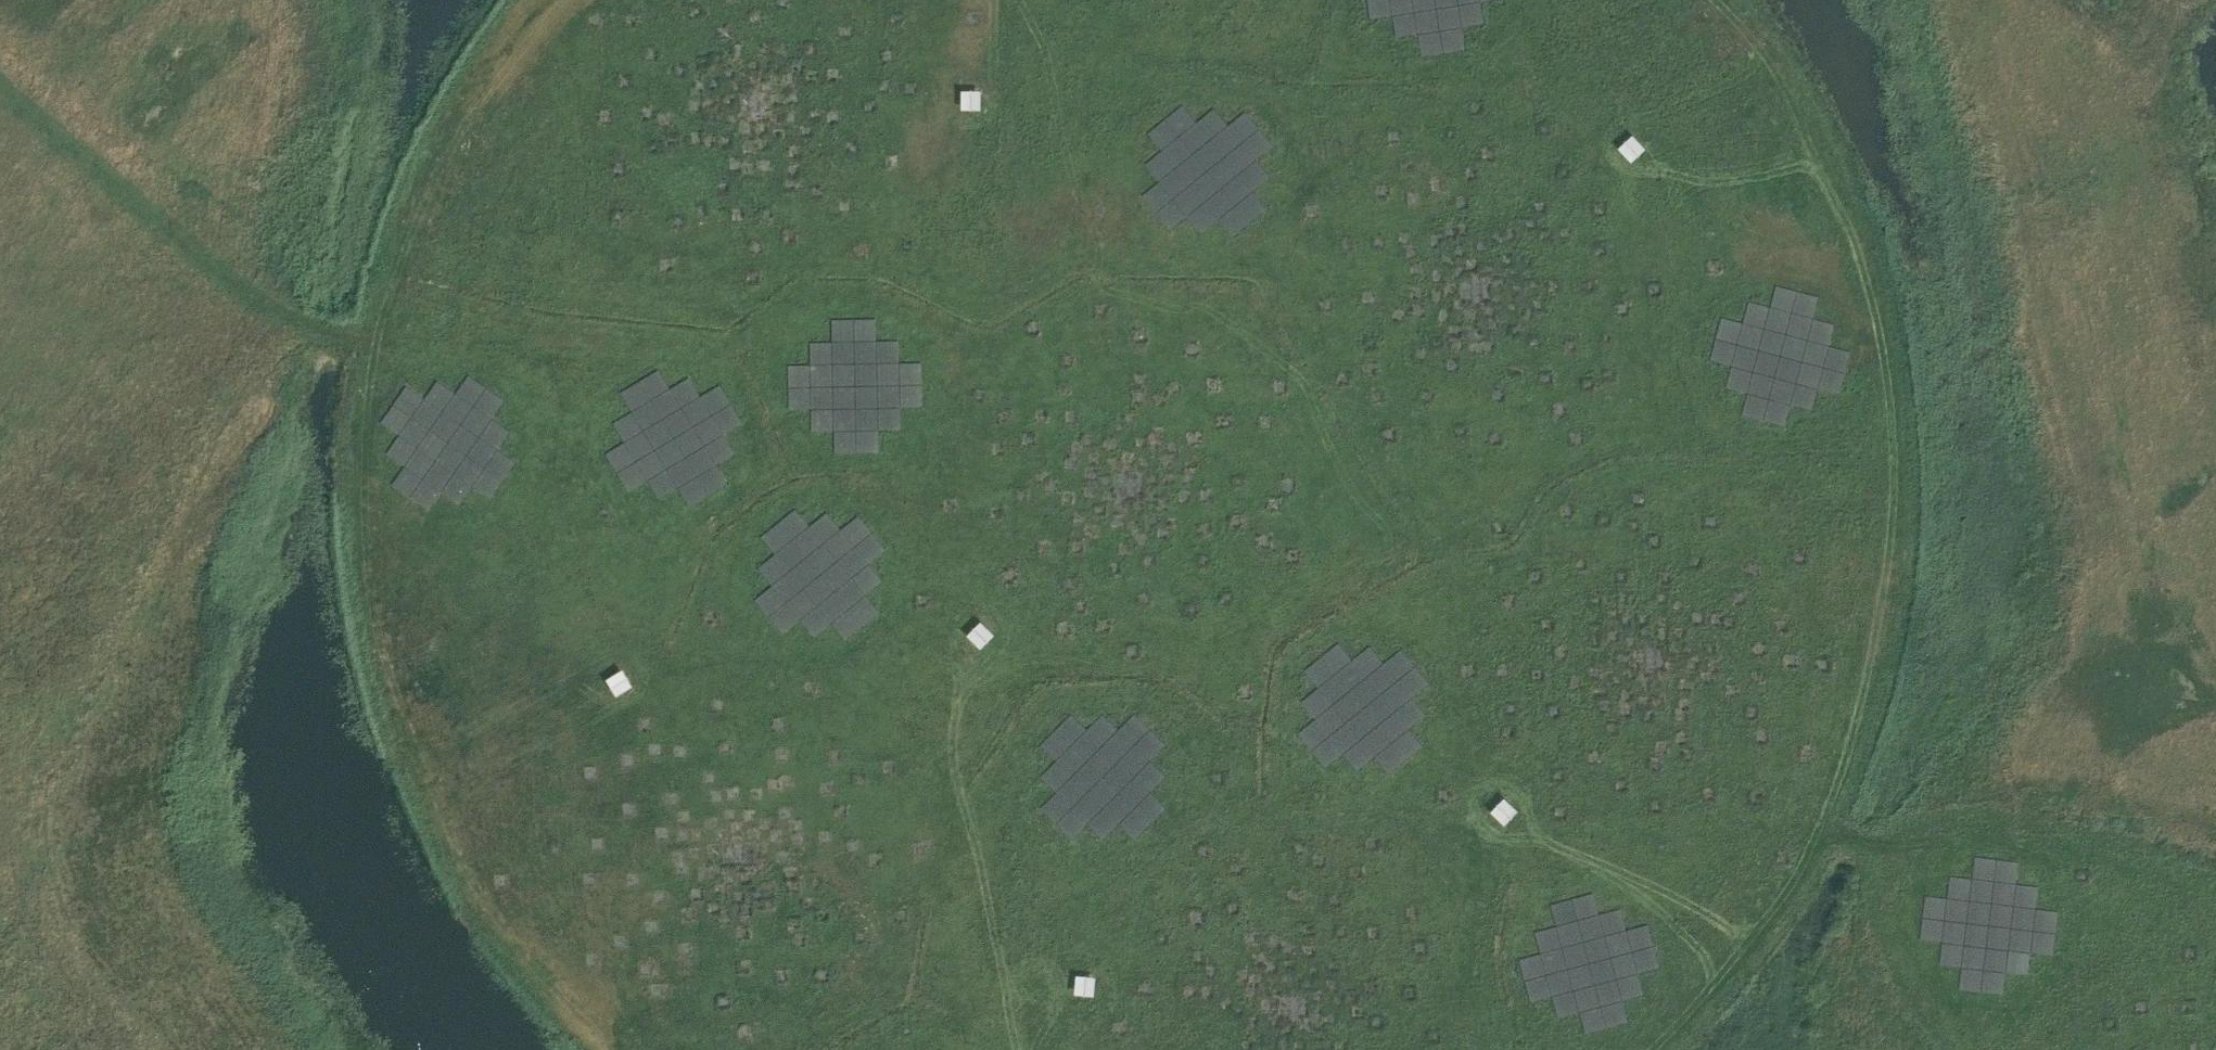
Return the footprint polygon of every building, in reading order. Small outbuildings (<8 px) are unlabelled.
[(1370,18),(1392,15),(1396,37),(1418,33),(1421,55),(1465,48),(1462,26),(1484,22),(1480,0),(1483,0),(1367,0),(1370,18)] [(982,89),(963,89),(963,108),(982,108),(982,89)] [(1162,149),(1144,163),(1158,181),(1141,195),(1169,229),(1187,215),(1201,233),(1218,219),(1232,236),(1267,208),(1253,190),(1270,176),(1256,159),(1273,145),(1245,110),(1228,124),(1214,107),(1196,121),(1182,104),(1147,132),(1162,149)] [(1631,133),(1617,146),(1630,160),(1644,147),(1631,133)] [(1743,322),(1721,316),(1710,359),(1731,365),(1725,386),(1747,392),(1741,414),(1785,425),(1790,404),(1812,409),(1818,388),(1839,393),(1851,350),(1829,344),(1835,323),(1813,317),(1819,296),(1776,284),(1770,306),(1748,300),(1743,322)] [(809,364),(787,364),(788,409),(810,408),(810,431),(833,430),(833,452),(878,451),(878,429),(900,429),(899,406),(922,406),(921,361),(898,362),(898,339),(876,340),(875,317),(830,318),(831,341),(809,341),(809,364)] [(623,441),(604,453),(627,491),(646,480),(658,499),(677,487),(689,506),(727,483),(715,464),(734,452),(723,433),(742,422),(719,383),(700,395),(688,376),(669,387),(657,368),(619,391),(631,411),(612,422),(623,441)] [(471,485),(490,498),(515,461),(497,449),(510,430),(491,418),(504,399),(467,374),(454,392),(436,379),(423,398),(405,385),(379,422),(398,434),(385,453),(403,465),(391,484),(427,509),(440,491),(458,504),(471,485)] [(886,549),(857,514),(840,528),(826,511),(809,525),(794,508),(760,536),(774,553),(757,567),(771,585),(753,599),(782,633),(799,619),(813,636),(830,622),(844,640),(879,611),(865,594),(882,580),(868,563),(886,549)] [(980,620),(966,634),(980,647),(994,633),(980,620)] [(1314,718),(1297,732),(1325,767),(1343,753),(1357,770),(1374,756),(1388,773),(1423,745),(1409,728),(1426,714),(1412,696),(1429,682),(1401,648),(1384,662),(1370,644),(1352,659),(1338,641),(1304,670),(1318,687),(1300,701),(1314,718)] [(621,669),(605,679),(615,695),(632,685),(621,669)] [(1039,744),(1055,760),(1040,776),(1055,792),(1040,807),(1071,839),(1087,823),(1103,839),(1119,823),(1135,839),(1166,807),(1150,791),(1166,775),(1150,760),(1166,744),(1134,712),(1118,728),(1103,712),(1087,728),(1071,713),(1039,744)] [(1505,797),(1491,811),(1505,825),(1519,811),(1505,797)] [(1947,897),(1925,894),(1919,939),(1942,941),(1939,964),(1961,966),(1958,988),(2003,994),(2005,972),(2028,974),(2030,952),(2053,955),(2058,910),(2036,908),(2038,885),(2016,883),(2019,861),(1974,855),(1972,877),(1950,875),(1947,897)] [(1599,913),(1593,892),(1550,903),(1556,925),(1534,931),(1540,952),(1518,958),(1530,1001),(1552,995),(1558,1017),(1579,1011),(1585,1033),(1628,1021),(1622,1000),(1644,994),(1638,972),(1660,966),(1648,923),(1626,929),(1620,907),(1599,913)] [(1095,977),(1076,975),(1074,994),(1094,996),(1095,977)]
